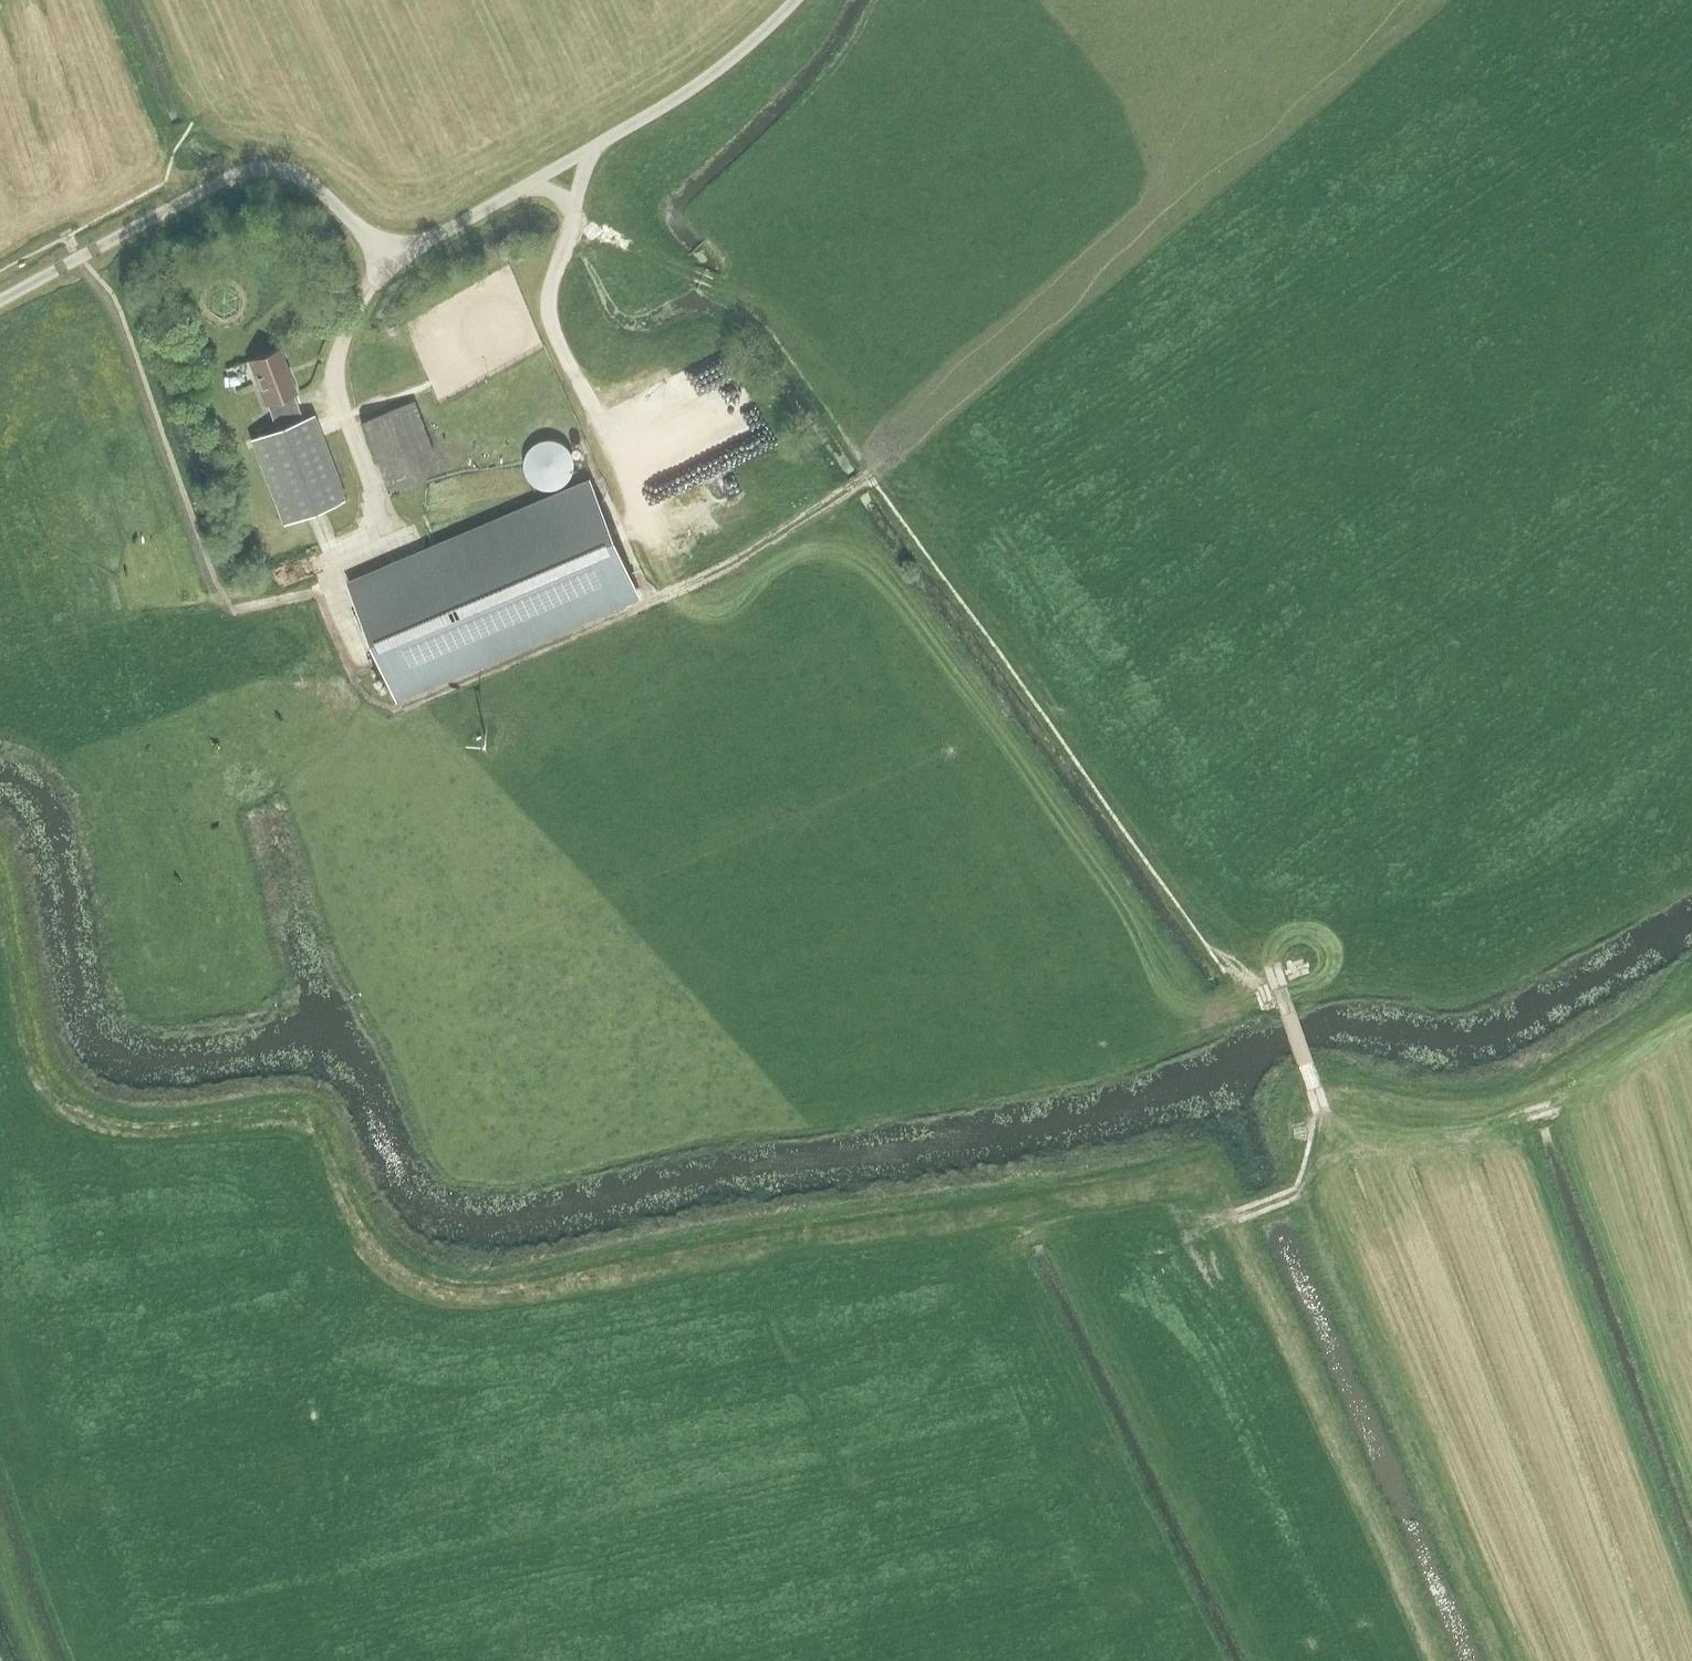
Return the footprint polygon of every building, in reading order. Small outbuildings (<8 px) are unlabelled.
[(279,349),(246,360),(264,406),(267,405),(276,429),(302,419),(293,395),(296,394),(279,349)] [(389,412),(361,422),(387,494),(425,481),(434,452),(415,401),(389,411),(389,412)] [(276,429),(249,438),(278,522),(344,500),(311,416),(302,419),(276,429)] [(575,467),(575,462),(574,457),(573,451),(570,447),(567,444),(564,442),(561,440),(556,439),(552,439),(547,439),(542,440),(538,442),(534,445),(528,453),(527,457),(526,462),(526,467),(526,471),(529,476),(531,479),(534,482),(537,485),(541,487),(545,488),(550,489),(555,488),(560,487),(564,485),(567,482),(570,480),(572,476),(574,472),(575,467)] [(351,584),(398,696),(638,594),(590,483),(351,584)]
